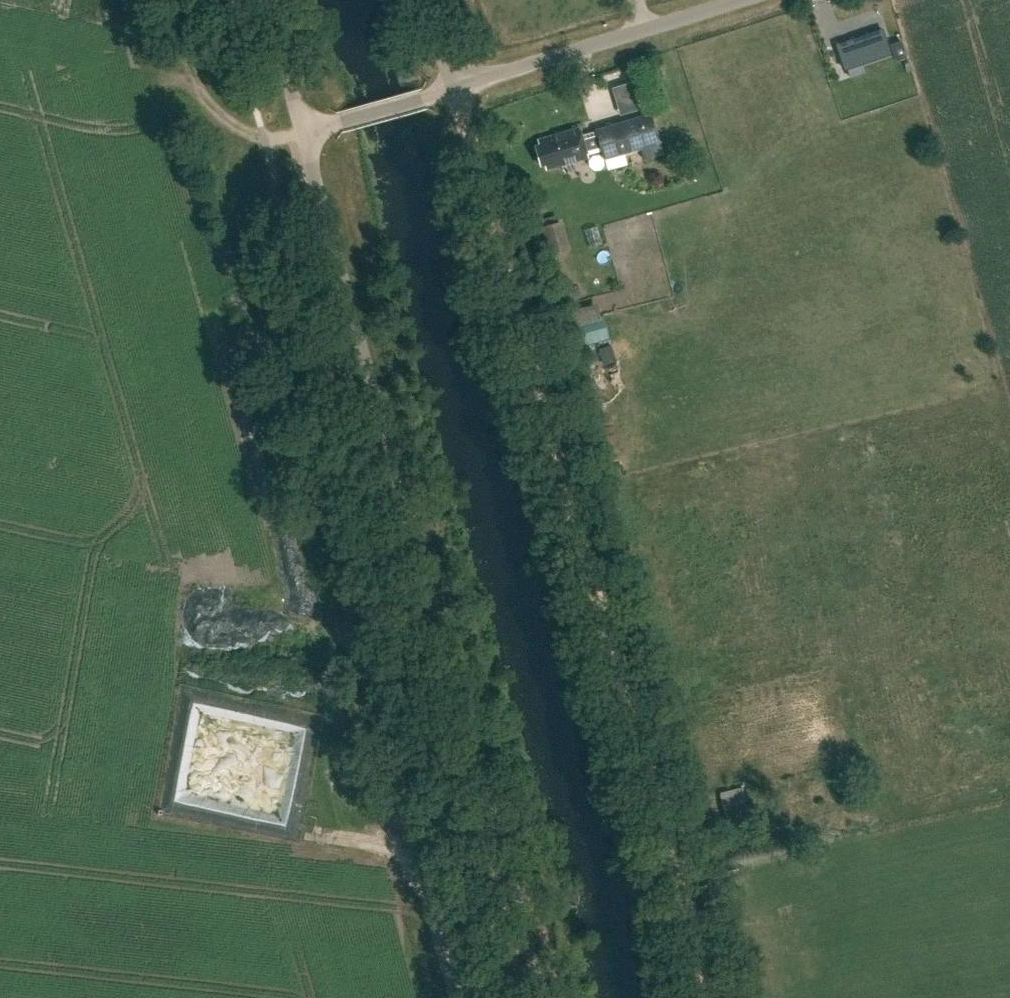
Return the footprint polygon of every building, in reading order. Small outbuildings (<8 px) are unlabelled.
[(882,29),(836,45),(845,69),(890,54),(882,29)] [(902,42),(892,45),(897,61),(907,57),(902,42)] [(604,109),(629,103),(627,93),(601,99),(604,109)] [(595,128),(595,129),(601,149),(603,158),(660,142),(651,112),(595,128)] [(601,149),(595,129),(580,134),(578,128),(560,133),(561,135),(556,136),(556,135),(539,139),(540,145),(536,146),(541,164),(545,163),(547,168),(586,157),(585,154),(601,149)] [(550,254),(571,248),(563,219),(542,225),(550,254)] [(726,823),(749,818),(742,787),(719,793),(726,823)]
